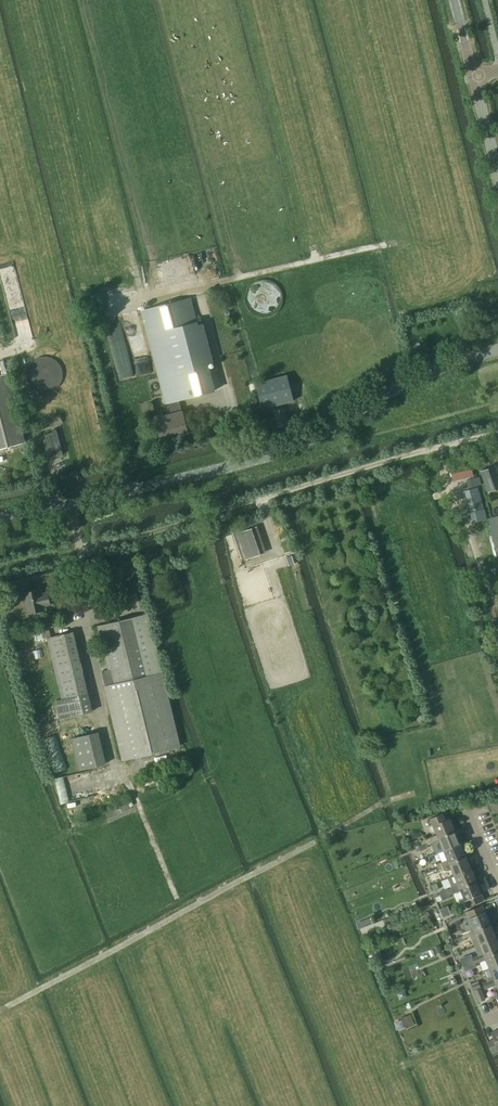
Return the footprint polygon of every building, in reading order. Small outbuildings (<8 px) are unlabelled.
[(168,403),(179,400),(215,391),(208,363),(213,361),(203,323),(198,325),(191,297),(140,310),(165,404),(168,403)] [(423,348),(421,341),(411,344),(414,351),(423,348)] [(0,375),(0,449),(26,442),(8,373),(0,375)] [(286,377),(254,385),(261,410),(292,402),(286,377)] [(179,400),(168,403),(171,414),(155,418),(160,439),(188,432),(182,411),(181,411),(179,400)] [(289,424),(285,407),(273,409),(277,427),(289,424)] [(59,432),(44,435),(50,459),(65,455),(59,432)] [(448,467),(449,470),(451,479),(473,473),(470,461),(448,467)] [(480,470),(488,492),(497,488),(497,474),(495,465),(480,470)] [(479,477),(466,480),(468,488),(481,484),(479,477)] [(483,506),(478,487),(464,490),(470,509),(483,506)] [(489,518),(490,522),(494,539),(496,549),(497,555),(497,516),(489,518)] [(237,533),(246,560),(260,555),(251,528),(237,533)] [(39,589),(24,593),(29,614),(43,610),(43,606),(50,604),(48,592),(40,594),(39,589)] [(97,625),(108,669),(101,670),(122,759),(178,746),(160,672),(163,672),(149,613),(97,625)] [(9,620),(7,627),(17,629),(18,622),(9,620)] [(93,711),(74,631),(47,637),(61,699),(55,700),(60,720),(93,711)] [(70,738),(78,770),(103,764),(96,732),(70,738)] [(42,740),(54,773),(67,769),(55,735),(42,740)] [(449,832),(455,830),(450,817),(445,819),(443,813),(430,818),(437,834),(437,835),(435,836),(436,838),(449,832)] [(449,847),(461,842),(455,830),(449,832),(436,838),(435,836),(430,838),(432,843),(439,841),(443,850),(449,847)] [(428,845),(432,843),(430,838),(426,839),(426,838),(420,841),(419,839),(412,842),(414,847),(420,845),(427,842),(428,845)] [(445,860),(446,863),(449,862),(466,855),(461,842),(449,847),(443,850),(447,859),(445,860)] [(453,873),(454,875),(471,868),(466,855),(449,862),(446,863),(445,860),(440,862),(443,868),(444,871),(448,871),(452,870),(453,873)] [(439,871),(439,870),(438,870),(437,867),(431,870),(425,872),(426,876),(439,871)] [(456,889),(476,880),(471,868),(454,875),(454,876),(448,878),(452,888),(456,886),(456,889)] [(451,888),(454,894),(461,891),(467,907),(484,900),(481,894),(482,894),(476,880),(456,889),(456,886),(452,888),(451,888)] [(464,938),(468,937),(466,931),(469,929),(471,932),(491,924),(485,910),(485,911),(482,904),(465,911),(468,918),(464,919),(462,923),(465,930),(461,932),(462,935),(463,939),(464,938)] [(371,918),(361,921),(363,927),(373,924),(371,918)] [(470,936),(474,946),(479,944),(496,937),(491,924),(471,932),(469,929),(466,931),(468,937),(470,936)] [(454,939),(456,944),(465,940),(464,938),(463,939),(462,935),(454,939)] [(496,937),(479,944),(474,946),(478,955),(480,954),(481,957),(497,950),(497,940),(496,937)] [(440,945),(434,948),(436,954),(442,952),(440,945)] [(486,959),(489,969),(497,965),(497,950),(481,957),(480,954),(478,955),(476,956),(479,962),(486,959)] [(489,969),(492,976),(487,978),(488,981),(490,980),(492,982),(497,980),(497,965),(489,969)] [(489,987),(496,984),(497,989),(497,980),(492,982),(490,980),(488,981),(487,981),(489,987)] [(471,984),(474,990),(480,987),(478,981),(471,984)] [(473,990),(478,1002),(486,999),(481,987),(480,987),(474,990),(473,990)] [(494,1056),(497,1054),(497,1029),(491,1032),(493,1038),(487,1041),(491,1052),(492,1052),(493,1056),(494,1056)]
